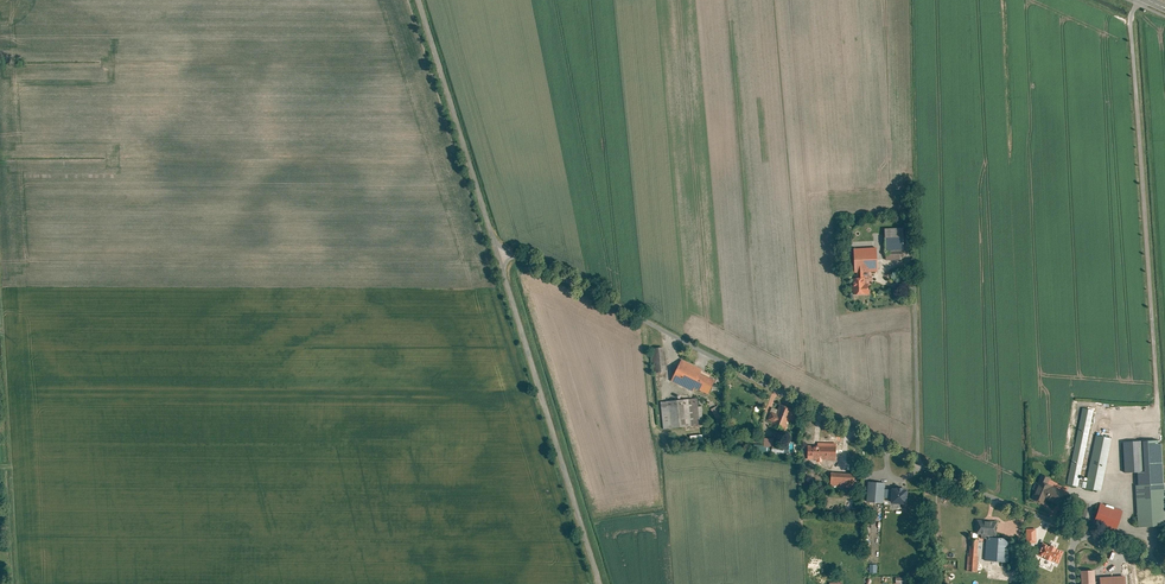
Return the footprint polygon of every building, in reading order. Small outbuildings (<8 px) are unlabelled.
[(902,229),(884,230),(885,251),(903,250),(902,229)] [(863,278),(863,273),(876,272),(876,249),(853,249),(854,273),(857,273),(857,279),(863,278)] [(885,251),(885,261),(901,260),(901,251),(885,251)] [(851,279),(852,295),(868,295),(868,284),(865,284),(864,278),(851,279)] [(653,374),(665,373),(662,348),(650,349),(653,374)] [(701,370),(681,360),(671,382),(693,392),(694,389),(707,395),(714,381),(699,374),(701,370)] [(698,407),(697,399),(660,403),(663,430),(703,425),(701,407),(698,407)] [(782,432),(790,415),(792,416),(794,412),(792,411),(792,410),(780,405),(776,414),(771,412),(767,420),(772,422),(770,427),(782,432)] [(1090,407),(1078,405),(1061,487),(1072,489),(1074,484),(1090,407)] [(710,410),(716,420),(722,417),(716,407),(710,410)] [(1106,436),(1091,433),(1080,485),(1090,487),(1095,489),(1106,436)] [(702,435),(689,437),(690,444),(703,443),(702,435)] [(1156,438),(1119,440),(1121,470),(1129,470),(1133,526),(1162,524),(1156,438)] [(771,440),(763,440),(763,446),(762,452),(770,453),(771,440)] [(808,448),(808,459),(816,459),(816,462),(822,462),(822,459),(829,459),(829,461),(835,461),(835,444),(819,445),(819,448),(808,448)] [(854,475),(831,474),(830,486),(853,488),(854,475)] [(1045,476),(1038,474),(1028,500),(1039,504),(1042,497),(1055,502),(1060,490),(1042,483),(1045,476)] [(883,504),(884,484),(868,483),(867,503),(883,504)] [(1074,484),(1072,489),(1089,493),(1090,487),(1080,485),(1074,484)] [(907,491),(891,490),(890,505),(906,506),(907,491)] [(1118,508),(1095,501),(1088,521),(1111,529),(1118,508)] [(977,520),(976,535),(996,536),(997,522),(977,520)] [(1036,529),(1026,529),(1027,543),(1036,543),(1036,529)] [(986,538),(984,562),(1007,563),(1009,540),(986,538)] [(966,571),(977,572),(978,558),(977,558),(978,540),(970,540),(969,557),(967,557),(966,571)] [(1063,551),(1042,542),(1037,555),(1058,564),(1063,551)] [(1100,578),(1100,582),(1095,582),(1094,572),(1080,572),(1081,583),(1125,583),(1125,577),(1100,578)]
